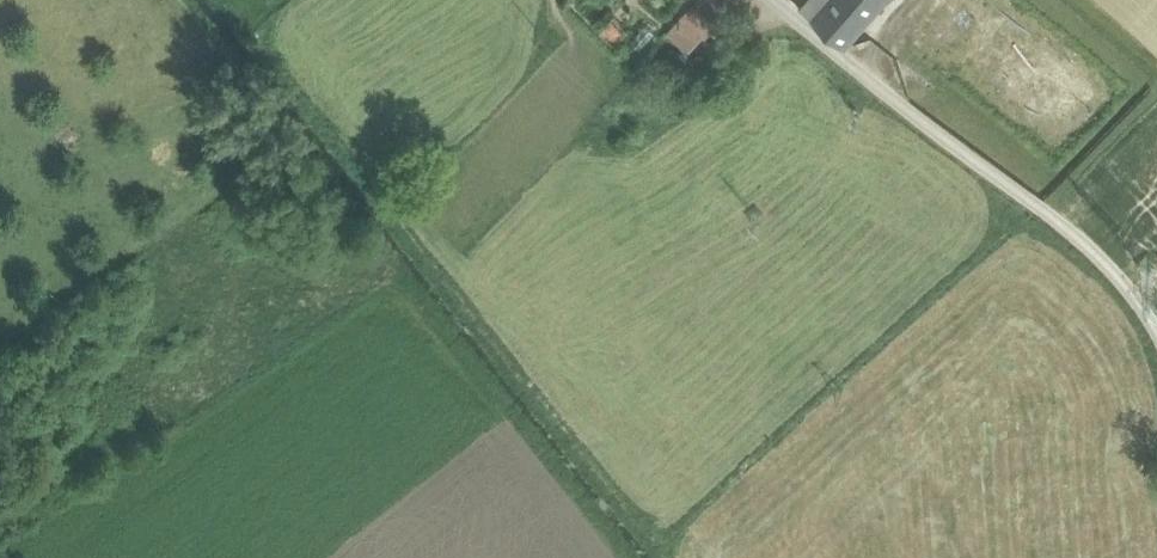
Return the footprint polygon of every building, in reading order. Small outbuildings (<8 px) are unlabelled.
[(697,51),(729,0),(694,0),(672,36),(697,51)] [(815,15),(851,44),(889,0),(829,0),(815,15)]
